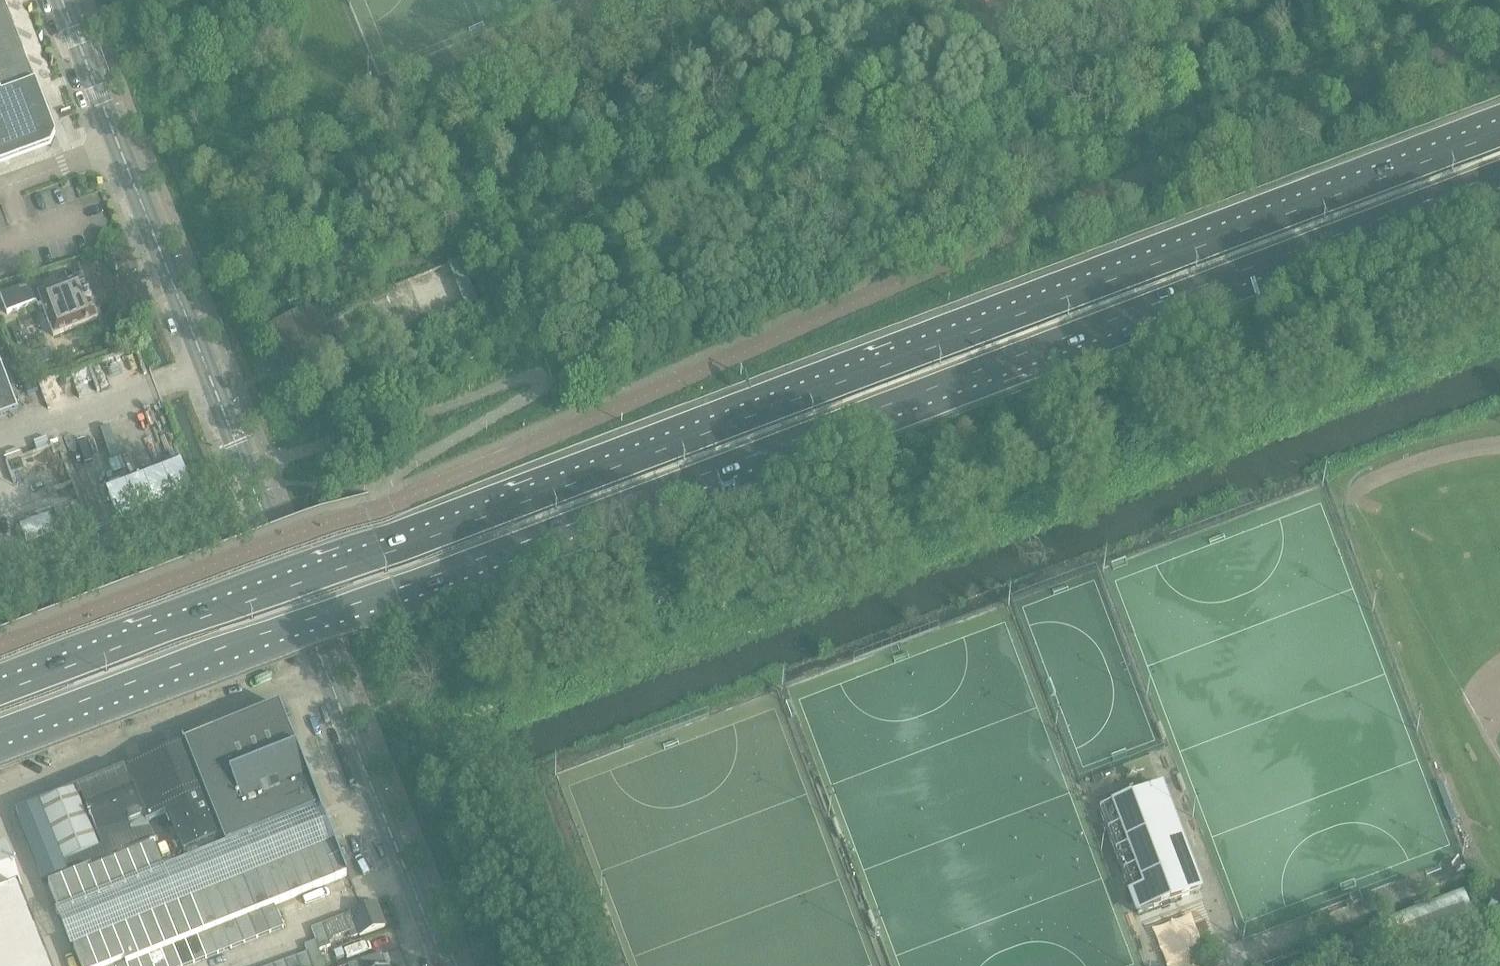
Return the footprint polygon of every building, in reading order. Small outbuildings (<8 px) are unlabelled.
[(50,148),(51,148),(51,147),(56,137),(56,136),(55,136),(36,84),(36,83),(35,81),(33,82),(20,47),(1,0),(0,0),(0,167),(50,148)] [(115,10),(145,0),(112,0),(115,10)] [(35,284),(1,297),(8,315),(37,304),(39,307),(42,305),(54,337),(98,320),(82,279),(39,295),(35,284)] [(317,306),(265,327),(287,381),(339,360),(317,306)] [(48,350),(38,354),(42,364),(52,360),(48,350)] [(34,357),(25,361),(29,369),(37,366),(34,357)] [(126,395),(99,405),(117,451),(143,441),(126,395)] [(99,405),(79,413),(96,459),(117,451),(99,405)] [(79,413),(58,421),(75,466),(96,459),(79,413)] [(58,421),(38,428),(55,474),(75,466),(58,421)] [(38,428),(17,436),(34,482),(55,474),(38,428)] [(0,443),(0,453),(14,490),(34,482),(17,436),(0,443)] [(143,441),(117,451),(133,494),(159,484),(143,441)] [(117,451),(96,459),(112,502),(133,494),(117,451)] [(14,490),(0,453),(0,495),(14,490)] [(96,459),(75,466),(91,509),(112,502),(96,459)] [(75,466),(55,474),(71,517),(91,509),(75,466)] [(55,474),(34,482),(50,525),(71,517),(55,474)] [(34,482),(14,490),(30,533),(50,525),(34,482)] [(0,495),(0,516),(9,540),(30,533),(14,490),(0,495)] [(9,540),(0,516),(0,544),(9,540)] [(321,809),(279,706),(183,745),(183,746),(221,839),(222,838),(226,847),(321,809)] [(40,804),(15,814),(43,884),(58,878),(68,874),(69,876),(74,874),(87,869),(156,842),(157,843),(158,843),(157,840),(154,842),(147,823),(167,814),(184,854),(221,839),(183,746),(181,746),(178,747),(75,790),(99,850),(64,864),(40,804)] [(1115,775),(1113,770),(1092,777),(1094,783),(1115,775)] [(1160,785),(1098,809),(1138,915),(1200,891),(1160,785)] [(64,864),(99,850),(75,790),(40,804),(64,864)] [(328,828),(321,809),(226,847),(222,838),(221,839),(184,854),(167,814),(147,823),(154,841),(152,842),(165,873),(151,878),(138,883),(125,888),(112,893),(99,899),(86,904),(73,909),(60,914),(67,929),(73,947),(86,942),(99,937),(112,932),(125,926),(138,921),(152,916),(165,911),(178,906),(191,900),(203,896),(214,891),(226,886),(238,881),(250,876),(262,872),(274,867),(286,862),(298,857),(310,852),(322,848),(334,843),(328,828)] [(348,876),(334,843),(322,848),(335,881),(348,876)] [(21,889),(5,844),(0,846),(0,897),(21,889)] [(165,873),(154,847),(141,852),(151,878),(165,873)] [(335,881),(322,848),(310,852),(323,886),(335,881)] [(151,878),(141,852),(128,857),(138,883),(151,878)] [(323,886),(310,852),(298,857),(311,891),(323,886)] [(138,883),(128,857),(115,862),(125,888),(138,883)] [(311,891),(298,857),(286,862),(299,895),(311,891)] [(125,888),(115,862),(102,867),(112,893),(125,888)] [(299,895),(286,862),(274,867),(288,900),(299,895)] [(112,893),(102,867),(89,873),(99,899),(112,893)] [(288,900),(274,867),(262,872),(276,905),(288,900)] [(99,899),(89,873),(87,869),(74,874),(86,904),(99,899)] [(276,905),(262,872),(250,876),(264,910),(274,906),(276,905)] [(86,904),(74,874),(69,876),(61,879),(73,909),(86,904)] [(264,910),(250,876),(238,881),(252,915),(261,911),(264,910)] [(73,909),(61,879),(48,884),(60,914),(73,909)] [(252,915),(238,881),(226,886),(240,919),(248,916),(252,915)] [(240,919),(226,886),(214,891),(228,924),(236,921),(240,919)] [(0,899),(0,965),(48,965),(19,891),(0,899)] [(228,924),(214,891),(203,896),(216,929),(223,926),(228,924)] [(1460,893),(1369,928),(1383,965),(1391,965),(1476,934),(1460,893)] [(216,929),(203,896),(191,900),(204,934),(210,931),(216,929)] [(204,934),(191,900),(178,906),(191,939),(197,937),(204,934)] [(343,917),(322,925),(328,940),(338,936),(349,931),(351,938),(356,936),(359,934),(360,937),(385,927),(377,904),(361,910),(343,917)] [(191,939),(178,906),(165,911),(178,944),(185,941),(191,939)] [(283,928),(274,906),(264,910),(261,911),(270,933),(283,928)] [(178,944),(165,911),(152,916),(165,949),(174,946),(178,944)] [(270,933),(261,911),(252,915),(248,916),(257,938),(270,933)] [(165,949),(152,916),(138,921),(152,955),(162,951),(165,949)] [(257,938),(248,916),(240,919),(236,921),(245,943),(257,938)] [(152,955),(138,921),(125,926),(139,960),(150,955),(152,955)] [(245,943),(236,921),(228,924),(223,926),(232,949),(245,943)] [(331,947),(322,925),(311,929),(316,942),(319,952),(331,947)] [(139,960),(125,926),(112,932),(124,961),(126,965),(127,965),(138,960),(139,960)] [(232,949),(223,926),(216,929),(210,931),(219,954),(232,949)] [(219,954),(210,931),(204,934),(197,937),(206,959),(219,954)] [(112,932),(99,937),(111,965),(113,965),(114,965),(124,961),(112,932)] [(99,937),(86,942),(96,965),(111,965),(99,937)] [(206,959),(197,937),(191,939),(185,941),(194,964),(206,959)] [(185,941),(178,944),(174,946),(182,965),(188,965),(194,964),(185,941)] [(86,942),(73,947),(81,965),(96,965),(86,942)] [(319,952),(316,942),(305,946),(307,953),(312,965),(324,965),(319,952)] [(174,946),(165,949),(162,951),(168,965),(182,965),(174,946)] [(162,951),(152,955),(150,955),(154,965),(168,965),(162,951)] [(307,953),(296,957),(299,965),(312,965),(307,953)] [(150,955),(139,960),(138,960),(141,965),(154,965),(150,955)] [(382,955),(349,965),(386,965),(382,955)] [(296,957),(285,961),(286,965),(299,965),(296,957)]
